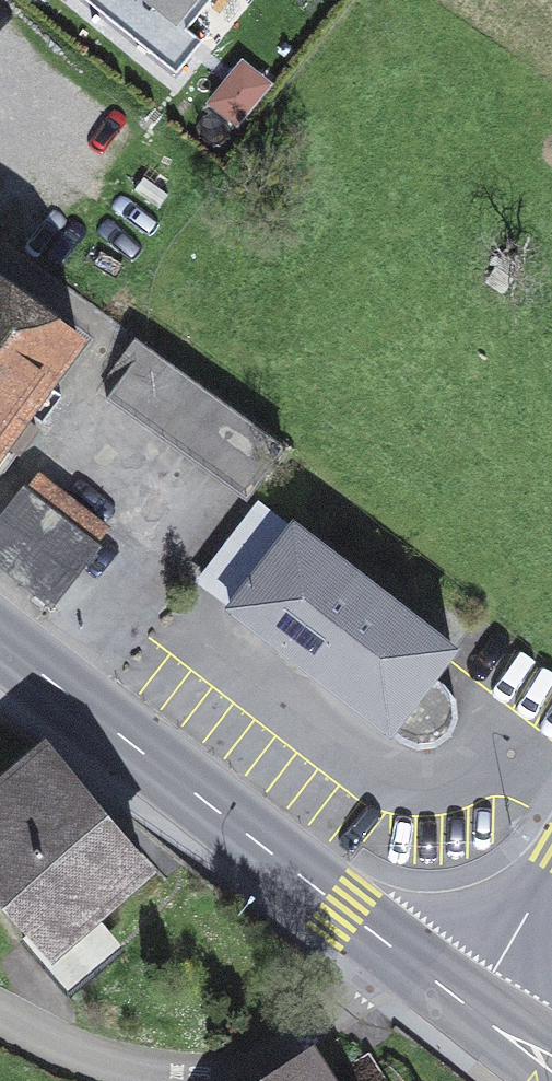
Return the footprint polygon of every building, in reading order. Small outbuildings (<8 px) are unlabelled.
[(176,75),(202,43),(183,27),(205,0),(84,0),(176,75)] [(243,65),(212,103),(235,122),(266,83),(243,65)] [(39,433),(26,423),(30,417),(50,391),(83,349),(0,286),(0,455),(7,447),(20,457),(39,433)] [(247,500),(284,448),(144,347),(106,398),(247,500)] [(30,417),(45,428),(65,402),(50,391),(30,417)] [(92,549),(89,547),(104,529),(38,477),(0,525),(0,560),(51,601),(92,549)] [(202,577),(236,603),(289,534),(255,508),(202,577)] [(433,678),(453,652),(294,528),(289,534),(236,603),(231,610),(401,742),(418,749),(436,747),(450,736),(458,719),(455,701),(433,678)] [(97,811),(44,747),(0,784),(0,892),(97,811)] [(146,870),(97,811),(0,892),(34,933),(49,951),(92,915),(146,870)] [(34,933),(24,941),(69,995),(89,978),(72,958),(80,951),(75,945),(89,933),(111,960),(122,951),(92,915),(49,951),(34,933)] [(72,958),(89,978),(111,960),(89,933),(75,945),(80,951),(72,958)] [(306,1061),(274,1080),(319,1080),(306,1061)]
